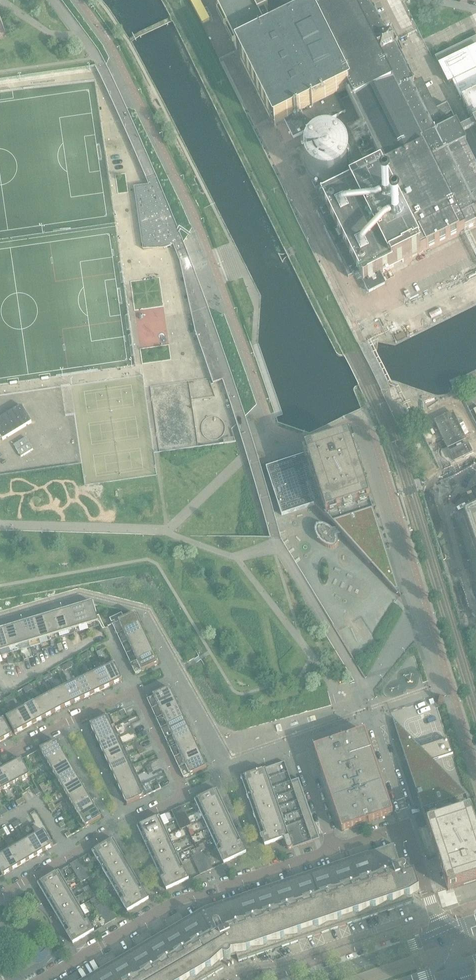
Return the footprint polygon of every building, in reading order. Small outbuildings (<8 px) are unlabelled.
[(475,224),(475,168),(464,145),(466,144),(447,105),(436,110),(421,81),(414,85),(397,49),(398,48),(391,35),(387,37),(368,0),(354,7),(351,0),(350,0),(314,17),(312,14),(267,36),(263,28),(269,25),(265,16),(268,15),(265,8),(262,10),(258,1),(251,5),(249,0),(248,0),(242,0),(218,12),(274,126),(285,121),(293,137),(345,113),(340,101),(350,96),(385,169),(379,172),(379,171),(350,185),(327,197),(327,198),(322,200),(326,208),(317,213),(349,278),(359,273),(363,281),(368,293),(385,284),(380,273),(465,231),(464,230),(475,224)] [(439,65),(443,74),(444,74),(449,84),(453,82),(475,129),(475,39),(466,44),(470,51),(439,65)] [(126,108),(119,111),(148,177),(146,178),(149,186),(134,188),(143,219),(143,250),(173,245),(180,262),(189,259),(181,237),(167,202),(154,171),(139,137),(126,108)] [(357,129),(354,122),(347,126),(350,133),(357,129)] [(349,157),(349,154),(349,152),(348,150),(347,148),(346,147),(345,145),(344,143),(342,142),(341,140),(339,139),(337,138),(335,137),(333,136),(331,136),(329,136),(327,136),(325,136),(323,136),(321,136),(319,137),(317,138),(315,139),(314,140),(312,142),(311,143),(309,145),(308,147),(307,148),(307,150),(306,152),(306,154),(305,157),(305,159),(306,161),(306,163),(307,165),(307,167),(308,169),(309,170),(311,172),(312,173),(314,175),(315,176),(317,177),(319,178),(321,179),(323,179),(325,179),(327,180),(329,179),(331,179),(333,179),(335,178),(337,177),(339,176),(341,175),(342,173),(344,172),(345,170),(346,169),(347,167),(348,165),(349,163),(349,161),(349,159),(349,157)] [(375,168),(372,161),(365,164),(368,171),(375,168)] [(212,319),(201,291),(201,293),(200,293),(206,309),(191,314),(195,332),(212,380),(213,383),(223,380),(232,377),(221,345),(212,319)] [(23,408),(0,422),(0,435),(4,442),(33,425),(23,408)] [(453,412),(434,421),(447,448),(466,440),(453,412)] [(33,450),(26,438),(14,445),(21,457),(33,450)] [(270,467),(266,468),(281,514),(281,516),(314,505),(317,508),(324,516),(337,529),(333,530),(333,531),(329,528),(327,526),(323,525),(322,524),(321,524),(320,524),(318,525),(317,525),(316,526),(315,528),(315,529),(314,531),(314,532),(314,533),(315,536),(317,539),(318,541),(320,544),(322,545),(324,546),(326,547),(328,548),(330,549),(332,549),(334,548),(335,548),(336,547),(337,545),(338,544),(338,542),(338,540),(338,539),(337,537),(340,536),(342,535),(367,561),(368,563),(370,564),(385,550),(353,451),(349,438),(305,452),(306,455),(270,467)] [(468,443),(449,452),(454,462),(472,453),(468,443)] [(281,539),(262,472),(259,462),(249,464),(270,537),(271,540),(281,539)] [(463,517),(475,554),(475,511),(463,517)] [(392,570),(383,578),(400,597),(401,597),(392,570)] [(98,622),(93,603),(82,606),(88,625),(98,622)] [(88,625),(82,606),(72,609),(78,628),(88,625)] [(78,628),(72,609),(62,612),(68,631),(78,628)] [(68,631),(62,612),(53,615),(58,634),(68,631)] [(135,614),(121,620),(126,631),(140,624),(135,614)] [(58,634),(53,615),(43,618),(49,637),(58,634)] [(49,637),(43,618),(33,621),(39,640),(42,650),(47,648),(43,639),(49,637)] [(39,640),(33,621),(23,624),(29,643),(39,640)] [(29,643),(23,624),(13,627),(19,646),(29,643)] [(144,634),(140,624),(126,631),(131,641),(144,634)] [(19,646),(13,627),(3,630),(9,649),(19,646)] [(3,630),(0,631),(0,652),(9,649),(3,630)] [(149,644),(144,634),(131,641),(135,650),(149,644)] [(153,654),(149,644),(135,650),(140,660),(153,654)] [(158,664),(153,654),(140,660),(145,670),(158,664)] [(113,661),(103,666),(112,686),(122,681),(113,661)] [(103,666),(93,671),(102,690),(112,686),(103,666)] [(93,671),(83,675),(92,695),(102,690),(93,671)] [(83,675),(73,680),(83,699),(92,695),(83,675)] [(73,680),(64,684),(73,704),(83,699),(73,680)] [(64,684),(53,689),(63,708),(73,704),(64,684)] [(170,688),(156,695),(161,705),(174,699),(170,688)] [(53,689),(54,692),(45,698),(53,714),(63,708),(53,689)] [(45,698),(35,703),(44,719),(53,714),(45,698)] [(179,708),(174,699),(161,705),(165,715),(179,708)] [(35,703),(26,708),(34,724),(42,719),(42,720),(44,719),(35,703)] [(26,708),(16,713),(25,729),(34,724),(26,708)] [(184,718),(179,708),(165,715),(170,725),(184,718)] [(16,713),(6,718),(15,734),(25,729),(16,713)] [(110,716),(90,725),(95,735),(115,726),(110,716)] [(188,728),(184,718),(170,725),(174,734),(188,728)] [(466,797),(433,762),(453,755),(448,739),(420,748),(392,718),(448,890),(475,881),(475,829),(466,797)] [(0,722),(0,735),(3,741),(12,736),(4,720),(0,722)] [(115,726),(95,735),(99,745),(119,736),(115,726)] [(193,738),(188,728),(174,734),(179,744),(193,738)] [(393,814),(365,732),(314,749),(342,832),(393,814)] [(119,736),(99,745),(104,755),(124,746),(119,736)] [(197,748),(193,738),(179,744),(183,754),(197,748)] [(62,752),(56,741),(37,752),(43,763),(62,752)] [(124,746),(104,755),(108,765),(128,756),(124,746)] [(202,757),(197,748),(183,754),(188,764),(202,757)] [(68,761),(67,760),(62,752),(43,763),(49,772),(68,761)] [(128,756),(108,765),(113,775),(133,765),(128,756)] [(207,768),(202,757),(188,764),(193,774),(207,768)] [(26,768),(22,760),(12,765),(21,781),(30,776),(30,775),(28,772),(26,768)] [(74,772),(68,762),(52,771),(58,781),(74,772)] [(320,839),(299,779),(291,781),(288,772),(284,762),(241,777),(265,846),(283,839),(286,848),(287,849),(289,850),(290,850),(320,839)] [(12,765),(3,770),(12,786),(21,781),(12,765)] [(133,765),(113,775),(118,784),(137,775),(133,765)] [(0,771),(0,786),(3,790),(12,786),(3,770),(0,771)] [(60,791),(78,780),(74,772),(58,781),(63,788),(60,790),(60,791)] [(137,775),(118,784),(122,794),(142,785),(137,775)] [(65,800),(84,789),(78,780),(60,791),(65,800)] [(142,785),(122,794),(127,805),(147,796),(142,785)] [(89,798),(84,789),(65,800),(71,809),(89,798)] [(246,853),(234,827),(217,790),(194,800),(224,864),(246,853)] [(95,808),(90,799),(89,798),(71,809),(76,819),(95,808)] [(191,825),(187,815),(183,806),(171,811),(180,830),(191,825)] [(101,818),(95,808),(76,819),(82,829),(101,818)] [(189,880),(177,854),(159,816),(137,827),(166,890),(189,880)] [(44,831),(35,836),(44,852),(57,844),(54,840),(50,842),(44,831)] [(35,836),(27,841),(36,856),(44,852),(35,836)] [(149,899),(134,875),(117,845),(113,839),(92,851),(127,912),(149,899)] [(27,841),(18,846),(28,861),(36,856),(27,841)] [(387,911),(412,903),(413,903),(414,902),(413,901),(411,897),(419,892),(413,875),(405,878),(394,845),(205,909),(185,921),(180,912),(163,922),(168,930),(154,939),(149,931),(132,940),(137,949),(117,960),(112,952),(96,962),(101,970),(84,979),(204,979),(223,969),(219,962),(226,955),(236,954),(238,962),(387,911)] [(18,846),(10,850),(19,866),(28,861),(18,846)] [(10,850),(2,855),(11,871),(19,866),(10,850)] [(213,869),(205,852),(204,851),(192,857),(200,875),(213,869)] [(2,876),(11,871),(2,855),(0,856),(0,872),(2,876)] [(91,877),(86,867),(81,858),(70,864),(81,883),(91,877)] [(94,931),(80,907),(59,871),(37,884),(73,944),(94,931)] [(117,918),(107,903),(107,901),(95,908),(105,925),(117,918)]
